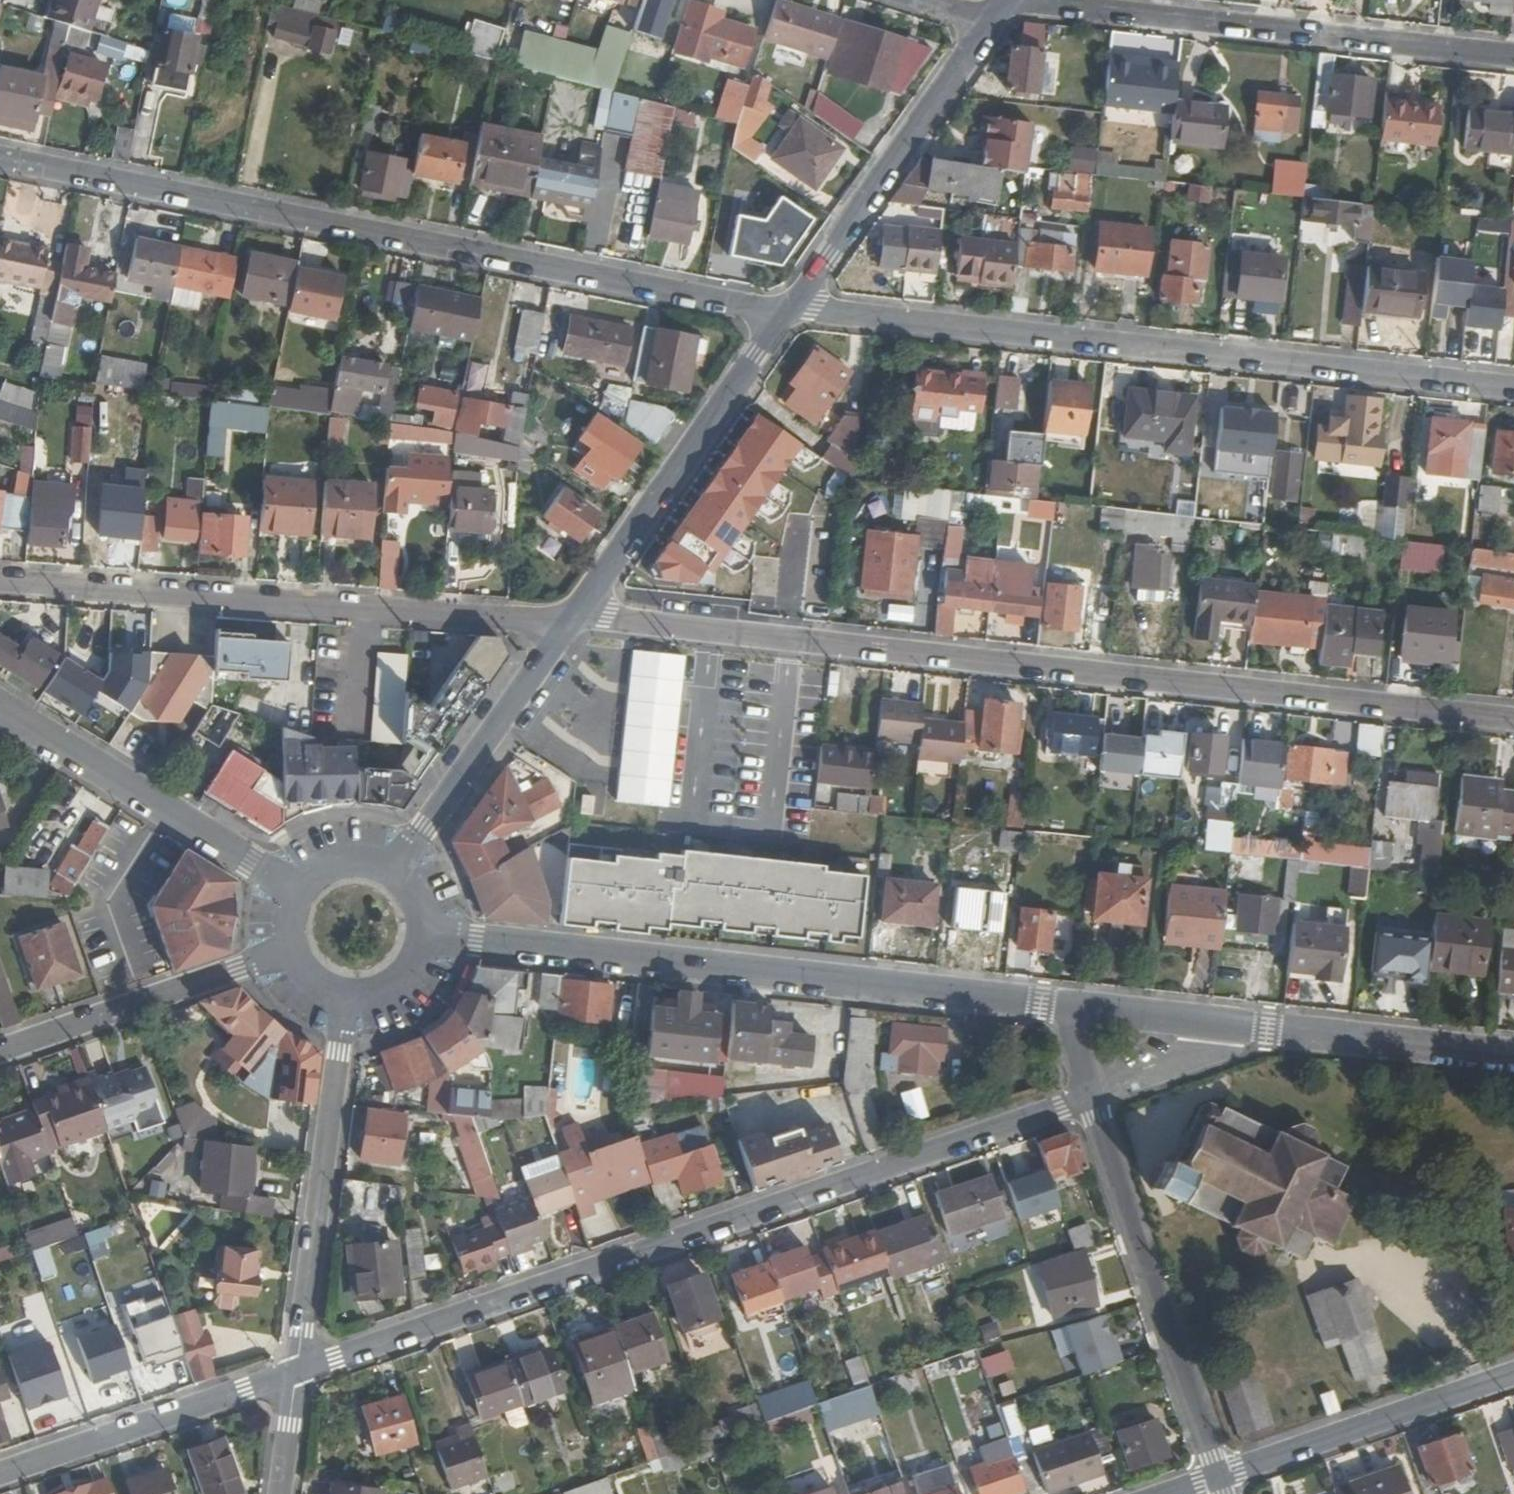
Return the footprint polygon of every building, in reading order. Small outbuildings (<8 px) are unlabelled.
[(48,18),(54,20),(66,24),(85,29),(88,30),(97,0),(53,0),(48,18)] [(825,58),(837,18),(786,2),(779,0),(772,0),(760,37),(825,58)] [(1492,3),(1491,14),(1510,15),(1512,0),(1465,0),(1492,3)] [(686,2),(670,51),(699,60),(702,51),(739,63),(749,31),(716,20),(719,13),(686,2)] [(270,31),(305,40),(304,45),(324,50),(330,29),(309,24),(312,13),(277,4),(270,31)] [(458,50),(490,58),(501,26),(471,15),(458,50)] [(54,20),(50,45),(61,47),(63,41),(66,24),(54,20)] [(843,20),(827,71),(897,93),(929,47),(843,20)] [(550,73),(608,89),(628,30),(605,22),(593,48),(560,40),(550,73)] [(1011,51),(1007,91),(1033,93),(1043,25),(1022,23),(1019,52),(1011,51)] [(66,24),(63,41),(81,46),(85,29),(66,24)] [(161,28),(155,63),(190,70),(193,53),(199,54),(201,41),(195,40),(196,35),(161,28)] [(549,73),(550,73),(560,40),(518,29),(510,63),(521,66),(549,73)] [(100,37),(97,52),(121,56),(124,42),(100,37)] [(410,38),(408,48),(424,52),(427,42),(410,38)] [(466,65),(466,70),(487,75),(490,58),(458,50),(455,49),(452,61),(466,65)] [(69,52),(60,87),(91,93),(92,83),(99,85),(103,70),(96,69),(98,58),(69,52)] [(1316,55),(1310,113),(1366,119),(1370,81),(1328,76),(1330,57),(1316,55)] [(1108,58),(1102,108),(1171,115),(1173,103),(1176,72),(1125,67),(1125,60),(1108,58)] [(1125,60),(1125,67),(1176,72),(1177,66),(1125,60)] [(18,130),(20,121),(32,123),(34,111),(48,115),(57,68),(44,66),(42,78),(0,70),(0,126),(18,130)] [(519,66),(517,76),(549,82),(550,73),(549,73),(521,66),(519,66)] [(745,83),(741,97),(753,105),(771,82),(750,67),(745,83)] [(726,77),(714,115),(734,120),(741,97),(745,83),(726,77)] [(609,89),(602,130),(631,134),(636,95),(609,89)] [(812,111),(823,95),(815,89),(808,109),(812,111)] [(631,134),(625,168),(657,174),(669,117),(671,104),(636,95),(631,134)] [(812,111),(849,137),(860,121),(823,95),(812,111)] [(1256,98),(1251,141),(1276,144),(1277,134),(1289,135),(1293,103),(1256,98)] [(1383,101),(1380,130),(1413,133),(1413,141),(1434,143),(1438,108),(1383,101)] [(1171,115),(1169,140),(1219,145),(1222,108),(1173,103),(1171,115)] [(688,108),(671,104),(669,117),(685,120),(688,108)] [(1463,150),(1513,156),(1513,118),(1467,113),(1463,150)] [(799,117),(771,156),(811,185),(824,168),(821,165),(836,143),(799,117)] [(984,139),(980,167),(1025,174),(1025,167),(1030,121),(986,117),(980,122),(979,133),(984,139)] [(20,121),(18,130),(30,132),(32,123),(20,121)] [(120,126),(113,161),(130,164),(136,128),(120,126)] [(733,126),(729,144),(742,153),(752,161),(761,147),(733,126)] [(477,132),(469,176),(530,187),(534,164),(538,137),(478,127),(477,132)] [(418,133),(414,160),(412,170),(455,178),(456,174),(469,176),(477,132),(463,130),(461,141),(418,133)] [(586,216),(599,144),(580,140),(574,172),(563,170),(564,163),(550,161),(549,167),(544,194),(555,196),(567,212),(586,216)] [(1068,168),(1093,173),(1097,150),(1072,145),(1068,168)] [(365,150),(358,185),(407,195),(412,170),(414,160),(365,150)] [(921,159),(902,186),(918,189),(994,200),(999,170),(921,159)] [(1275,162),(1272,189),(1301,192),(1304,165),(1275,162)] [(544,194),(549,167),(534,164),(530,187),(529,191),(544,194)] [(1118,165),(1117,174),(1148,178),(1149,168),(1118,165)] [(625,240),(644,241),(649,175),(630,173),(625,240)] [(1059,190),(1057,208),(1086,211),(1089,174),(1077,173),(1075,192),(1059,190)] [(655,182),(645,233),(685,241),(695,190),(655,182)] [(902,186),(889,205),(905,206),(918,189),(902,186)] [(736,213),(728,254),(777,263),(810,216),(777,193),(763,217),(736,213)] [(1301,198),(1299,220),(1353,226),(1352,241),(1369,243),(1373,205),(1301,198)] [(1502,307),(1513,308),(1513,221),(1511,221),(1504,290),(1502,307)] [(1099,226),(1094,273),(1144,278),(1149,232),(1099,226)] [(880,236),(877,268),(934,274),(939,231),(905,228),(904,233),(898,232),(898,238),(880,236)] [(1019,234),(1018,245),(1015,269),(1025,270),(1027,248),(1054,250),(1056,238),(1019,234)] [(135,236),(127,273),(146,277),(149,264),(167,268),(164,281),(172,283),(179,245),(135,236)] [(959,238),(956,273),(979,276),(978,284),(1013,287),(1015,269),(1018,245),(959,238)] [(37,289),(46,250),(0,239),(0,280),(37,289)] [(64,244),(52,300),(43,344),(40,359),(53,362),(61,323),(69,325),(75,294),(109,301),(114,276),(82,269),(86,248),(64,244)] [(1163,244),(1160,279),(1154,278),(1152,300),(1197,305),(1199,283),(1204,284),(1208,249),(1163,244)] [(179,245),(172,283),(207,290),(222,293),(230,257),(217,254),(179,245)] [(1027,248),(1025,270),(1015,269),(1013,287),(1012,298),(1028,299),(1031,270),(1070,274),(1072,253),(1054,250),(1027,248)] [(251,251),(242,291),(288,301),(297,260),(251,251)] [(1240,253),(1237,298),(1259,299),(1259,295),(1279,297),(1282,256),(1240,253)] [(237,258),(230,257),(222,293),(229,295),(237,258)] [(1472,262),(1437,259),(1431,318),(1445,320),(1447,306),(1467,308),(1469,286),(1472,262)] [(149,264),(146,277),(164,281),(167,268),(149,264)] [(1349,268),(1343,327),(1360,329),(1361,317),(1366,269),(1349,268)] [(1366,269),(1361,317),(1414,322),(1420,275),(1366,269)] [(956,273),(954,282),(978,284),(979,276),(956,273)] [(395,281),(389,312),(410,317),(417,285),(395,281)] [(296,284),(293,300),(313,305),(317,289),(296,284)] [(417,285),(410,317),(408,328),(472,341),(481,298),(417,285)] [(1467,308),(1465,328),(1500,331),(1502,307),(1504,290),(1469,286),(1467,308)] [(143,292),(135,330),(146,333),(154,294),(143,292)] [(40,297),(30,340),(43,344),(52,300),(40,297)] [(526,311),(518,351),(536,355),(544,314),(526,311)] [(571,315),(563,353),(622,365),(629,328),(571,315)] [(644,326),(631,379),(683,390),(690,362),(695,337),(644,326)] [(695,337),(690,362),(699,364),(705,339),(695,337)] [(815,352),(789,389),(796,394),(785,408),(815,429),(844,387),(838,383),(845,373),(815,352)] [(98,354),(92,382),(93,382),(135,389),(140,363),(98,354)] [(339,360),(334,384),(338,385),(332,415),(343,416),(349,387),(382,394),(386,370),(339,360)] [(391,369),(380,424),(389,425),(391,414),(400,371),(391,369)] [(845,373),(838,383),(844,387),(851,377),(845,373)] [(902,389),(897,431),(936,436),(937,431),(938,417),(953,419),(953,411),(972,413),(977,413),(981,376),(959,374),(958,378),(913,373),(911,390),(902,389)] [(994,378),(990,410),(1011,412),(1014,380),(994,378)] [(0,386),(0,400),(34,411),(35,395),(1,384),(0,386)] [(420,387),(416,406),(451,413),(455,394),(420,387)] [(1046,388),(1041,433),(1082,437),(1087,392),(1046,388)] [(270,389),(266,407),(267,408),(327,416),(331,398),(270,389)] [(464,396),(460,414),(457,413),(455,424),(453,434),(474,437),(477,422),(504,427),(501,441),(519,443),(528,394),(511,391),(508,404),(464,396)] [(1127,392),(1121,438),(1165,443),(1164,452),(1185,454),(1190,406),(1170,404),(1171,397),(1127,392)] [(451,413),(449,422),(455,424),(457,413),(461,395),(455,394),(451,413)] [(1171,397),(1170,404),(1190,406),(1190,399),(1171,397)] [(209,399),(206,437),(223,439),(224,426),(265,432),(267,408),(266,407),(209,399)] [(626,399),(621,422),(651,442),(671,412),(659,405),(626,399)] [(33,429),(34,411),(0,400),(0,418),(33,429)] [(1347,400),(1340,462),(1370,465),(1377,404),(1347,400)] [(75,404),(74,423),(92,424),(93,406),(75,404)] [(1270,457),(1275,414),(1221,407),(1216,450),(1270,457)] [(938,417),(937,431),(970,434),(972,413),(953,411),(953,419),(938,417)] [(391,414),(389,425),(408,428),(410,419),(391,414)] [(327,416),(325,446),(341,446),(344,418),(327,416)] [(830,447),(852,462),(857,422),(842,420),(825,444),(830,447)] [(1431,420),(1427,451),(1435,453),(1432,470),(1462,474),(1464,458),(1482,460),(1485,427),(1468,425),(1431,420)] [(607,422),(584,454),(617,477),(639,445),(607,422)] [(388,436),(453,443),(453,434),(408,428),(389,425),(388,436)] [(75,430),(73,457),(88,458),(90,431),(75,430)] [(1492,473),(1513,476),(1513,437),(1497,435),(1492,473)] [(1121,438),(1121,447),(1164,452),(1165,443),(1121,438)] [(640,577),(683,607),(775,473),(733,444),(640,577)] [(830,447),(818,464),(842,481),(849,482),(852,462),(830,447)] [(985,452),(984,461),(1031,467),(1032,455),(1008,452),(1007,455),(985,452)] [(435,456),(409,453),(404,453),(399,511),(404,511),(406,497),(421,498),(445,500),(447,463),(434,462),(435,456)] [(8,455),(4,466),(13,468),(30,473),(30,462),(8,455)] [(1277,456),(1273,491),(1294,493),(1298,458),(1277,456)] [(984,461),(980,496),(1001,498),(1033,502),(1037,468),(1031,467),(984,461)] [(13,468),(8,531),(26,532),(29,484),(30,473),(13,468)] [(450,468),(446,525),(463,527),(487,529),(491,489),(476,487),(477,470),(450,468)] [(165,514),(164,535),(195,537),(198,500),(201,500),(202,477),(186,476),(185,500),(166,498),(165,514)] [(262,477),(258,528),(306,531),(310,481),(262,477)] [(323,477),(319,530),(367,534),(371,482),(323,477)] [(1196,478),(1192,516),(1233,521),(1236,497),(1228,495),(1229,481),(1196,478)] [(29,484),(26,532),(25,545),(62,548),(65,514),(71,515),(72,487),(29,484)] [(543,510),(577,535),(596,511),(561,485),(543,510)] [(1478,513),(1511,514),(1512,487),(1480,486),(1478,513)] [(919,489),(915,519),(944,522),(944,517),(947,492),(919,489)] [(947,492),(944,517),(958,519),(961,494),(947,492)] [(157,495),(156,513),(165,514),(166,498),(166,496),(157,495)] [(91,500),(91,513),(107,514),(108,501),(91,500)] [(1377,507),(1373,540),(1401,543),(1405,510),(1377,507)] [(1100,509),(1097,537),(1119,539),(1120,532),(1122,512),(1100,509)] [(84,512),(82,542),(88,542),(88,552),(110,553),(111,543),(105,542),(107,514),(91,513),(84,512)] [(1122,512),(1120,532),(1171,537),(1169,545),(1188,546),(1191,519),(1122,512)] [(197,551),(214,553),(246,554),(248,517),(217,514),(200,513),(197,551)] [(141,514),(138,549),(155,550),(157,515),(141,514)] [(946,526),(944,558),(960,558),(962,527),(946,526)] [(463,527),(461,542),(486,544),(487,529),(463,527)] [(1331,535),(1329,552),(1359,555),(1361,538),(1331,535)] [(379,556),(377,585),(391,586),(392,586),(396,538),(380,537),(379,556)] [(867,541),(861,588),(907,593),(912,545),(867,541)] [(1402,543),(1399,570),(1440,574),(1443,547),(1402,543)] [(1137,547),(1132,586),(1136,587),(1164,590),(1166,590),(1169,558),(1155,556),(1156,549),(1137,547)] [(1469,563),(1513,569),(1513,555),(1471,550),(1469,563)] [(943,574),(942,591),(945,591),(943,608),(950,609),(986,613),(991,565),(963,562),(961,576),(943,574)] [(1050,564),(1043,629),(1075,632),(1077,611),(1071,610),(1075,566),(1050,564)] [(1200,575),(1193,634),(1214,637),(1216,617),(1250,621),(1255,582),(1200,575)] [(1468,575),(1465,601),(1482,604),(1485,577),(1468,575)] [(1482,604),(1513,607),(1513,580),(1485,577),(1482,604)] [(1272,583),(1270,596),(1297,599),(1299,586),(1272,583)] [(991,597),(995,597),(993,614),(1022,617),(1034,618),(1037,590),(992,584),(991,597)] [(1136,587),(1135,601),(1163,604),(1164,590),(1136,587)] [(1253,594),(1250,621),(1248,639),(1280,642),(1306,645),(1311,600),(1297,599),(1270,596),(1253,594)] [(27,603),(24,630),(57,633),(59,605),(27,603)] [(1323,606),(1316,663),(1349,667),(1351,652),(1375,655),(1380,613),(1323,606)] [(934,607),(931,636),(946,638),(950,609),(943,608),(934,607)] [(1403,619),(1398,659),(1444,663),(1449,616),(1415,612),(1415,621),(1403,619)] [(1022,617),(1019,646),(1038,648),(1040,619),(1034,618),(1022,617)] [(408,629),(407,639),(412,639),(425,640),(426,635),(426,629),(408,629)] [(396,737),(399,740),(406,729),(410,725),(439,746),(504,653),(496,634),(474,632),(423,705),(401,690),(396,737)] [(214,636),(214,642),(252,645),(252,639),(214,636)] [(36,687),(55,657),(29,641),(22,653),(0,640),(0,664),(36,687)] [(212,656),(211,675),(243,678),(243,684),(286,687),(289,647),(252,645),(214,642),(212,656)] [(377,650),(368,738),(395,741),(396,737),(401,690),(405,653),(377,650)] [(683,656),(633,651),(617,803),(666,808),(683,656)] [(149,652),(146,685),(128,714),(141,722),(152,723),(154,717),(164,717),(173,723),(187,700),(205,711),(209,706),(211,675),(212,656),(149,652)] [(104,681),(66,657),(44,691),(82,715),(104,681)] [(881,701),(877,741),(920,746),(923,721),(924,706),(881,701)] [(980,744),(979,752),(1013,755),(1018,707),(984,703),(983,716),(980,744)] [(205,711),(192,733),(218,749),(228,733),(237,718),(240,715),(209,706),(205,711)] [(983,716),(965,713),(962,742),(980,744),(983,716)] [(237,718),(228,733),(249,741),(255,725),(237,718)] [(1053,718),(1048,754),(1099,759),(1103,723),(1053,718)] [(923,721),(920,746),(918,760),(960,764),(964,725),(923,721)] [(255,725),(249,741),(267,747),(273,731),(255,725)] [(406,729),(436,750),(439,746),(410,725),(406,729)] [(1351,725),(1349,755),(1382,756),(1384,726),(1351,725)] [(279,727),(279,781),(279,823),(285,819),(290,816),(295,813),(300,810),(305,808),(308,806),(312,804),(316,803),(320,802),(325,801),(330,800),(334,799),(339,798),(344,798),(348,798),(348,762),(349,743),(349,739),(336,739),(336,747),(316,747),(316,744),(311,744),(311,738),(279,727)] [(188,738),(215,755),(218,749),(192,733),(188,738)] [(1143,738),(1138,778),(1178,782),(1183,736),(1158,733),(1157,739),(1143,738)] [(1191,733),(1188,757),(1221,760),(1224,737),(1191,733)] [(1102,737),(1098,774),(1138,778),(1142,741),(1102,737)] [(1243,741),(1239,771),(1238,785),(1280,789),(1285,746),(1243,741)] [(821,751),(875,757),(875,752),(821,746),(821,751)] [(1290,749),(1287,782),(1343,787),(1347,756),(1290,749)] [(230,751),(204,792),(268,831),(276,824),(279,823),(279,781),(230,751)] [(821,751),(817,781),(872,787),(875,757),(821,751)] [(348,762),(348,798),(350,798),(356,798),(362,798),(370,799),(378,800),(385,802),(389,803),(395,805),(398,806),(416,779),(394,767),(348,762)] [(1212,795),(1208,823),(1233,826),(1238,785),(1239,771),(1223,769),(1220,796),(1212,795)] [(489,796),(452,843),(470,882),(506,862),(500,841),(563,807),(551,781),(518,797),(508,774),(489,796)] [(1442,779),(1411,776),(1410,790),(1440,794),(1442,779)] [(1457,779),(1451,836),(1490,840),(1491,835),(1509,837),(1510,827),(1513,802),(1513,801),(1496,799),(1496,792),(1497,783),(1457,779)] [(1393,788),(1389,819),(1418,822),(1437,825),(1440,794),(1393,788)] [(1496,792),(1496,799),(1513,801),(1513,796),(1513,794),(1496,792)] [(9,823),(0,797),(0,827),(9,823)] [(838,797),(836,813),(869,816),(870,801),(838,797)] [(1011,800),(1008,827),(1022,829),(1025,801),(1011,800)] [(870,801),(869,816),(882,818),(884,802),(870,801)] [(70,842),(53,869),(56,871),(75,883),(109,827),(94,818),(77,846),(70,842)] [(1418,822),(1415,845),(1423,845),(1424,836),(1440,838),(1442,839),(1443,825),(1437,825),(1418,822)] [(1001,831),(998,852),(1019,854),(1022,832),(1001,831)] [(1423,845),(1419,876),(1435,878),(1440,838),(1424,836),(1423,845)] [(1391,871),(1392,842),(1374,841),(1373,871),(1391,871)] [(1366,865),(1367,845),(1305,842),(1304,861),(1366,865)] [(1279,845),(1277,860),(1287,862),(1298,863),(1299,847),(1279,845)] [(470,882),(486,918),(544,924),(546,905),(527,850),(506,862),(470,882)] [(564,858),(557,926),(589,929),(589,928),(611,930),(611,932),(642,935),(643,923),(696,929),(696,922),(716,925),(716,931),(749,935),(750,929),(770,931),(769,937),(802,941),(803,935),(823,937),(822,943),(837,945),(838,939),(855,940),(862,878),(818,873),(817,875),(806,873),(807,865),(679,851),(678,857),(652,854),(652,861),(618,857),(617,864),(564,858)] [(187,852),(154,904),(176,965),(229,947),(234,882),(187,852)] [(879,856),(876,878),(887,878),(889,857),(879,856)] [(1287,862),(1283,902),(1295,903),(1299,863),(1298,863),(1287,862)] [(6,867),(3,892),(43,895),(45,870),(6,867)] [(1353,869),(1349,899),(1365,900),(1368,870),(1366,870),(1353,869)] [(56,871),(49,886),(67,894),(75,883),(56,871)] [(1086,883),(1083,916),(1091,917),(1091,923),(1140,928),(1144,883),(1096,877),(1095,884),(1086,883)] [(886,883),(882,922),(934,928),(938,889),(886,883)] [(955,890),(951,930),(1001,935),(1006,896),(955,890)] [(1169,890),(1163,938),(1197,942),(1197,947),(1219,949),(1225,896),(1169,890)] [(1241,897),(1237,934),(1275,938),(1279,901),(1241,897)] [(1022,911),(1018,948),(1048,952),(1052,915),(1022,911)] [(17,934),(36,988),(77,973),(59,919),(17,934)] [(1432,919),(1426,973),(1461,977),(1461,972),(1479,974),(1485,924),(1432,919)] [(1292,922),(1287,970),(1316,973),(1315,978),(1340,981),(1346,928),(1292,922)] [(1163,938),(1163,943),(1197,947),(1197,942),(1163,938)] [(1495,991),(1510,992),(1513,992),(1513,953),(1500,951),(1495,991)] [(451,1011),(479,1053),(525,1059),(531,1011),(514,1008),(518,979),(527,980),(530,962),(476,955),(472,965),(465,982),(459,996),(451,1011)] [(542,963),(539,989),(557,991),(560,966),(542,963)] [(565,966),(559,1011),(604,1017),(608,979),(583,976),(584,969),(565,966)] [(1287,970),(1286,978),(1315,981),(1315,978),(1316,973),(1287,970)] [(308,1107),(315,1049),(305,1044),(288,1035),(283,1032),(272,1024),(260,1014),(238,993),(198,1006),(233,1035),(214,1057),(240,1080),(267,1099),(308,1107)] [(734,993),(727,1052),(806,1062),(810,1031),(788,1028),(788,1020),(767,1017),(770,999),(734,993)] [(645,1057),(709,1063),(713,1020),(691,1017),(693,998),(675,996),(675,1004),(652,1001),(645,1057)] [(847,1037),(842,1081),(842,1082),(867,1153),(884,1147),(863,1087),(870,1088),(871,1054),(863,1052),(870,1006),(851,1004),(847,1037)] [(421,1040),(445,1075),(492,1072),(479,1053),(451,1011),(442,1022),(424,1038),(421,1040)] [(898,1023),(893,1053),(887,1052),(885,1067),(931,1073),(934,1058),(938,1058),(943,1028),(898,1023)] [(415,1043),(429,1080),(432,1080),(448,1078),(445,1075),(421,1040),(417,1042),(415,1043)] [(379,1055),(392,1093),(429,1081),(429,1080),(415,1043),(379,1055)] [(627,1070),(623,1104),(658,1100),(661,1073),(627,1070)] [(94,1074),(86,1077),(88,1081),(106,1133),(109,1140),(132,1132),(127,1120),(134,1118),(133,1115),(148,1110),(153,1100),(143,1071),(98,1086),(94,1074)] [(432,1080),(427,1117),(444,1120),(444,1119),(447,1091),(448,1078),(432,1080)] [(43,1103),(59,1149),(106,1133),(88,1081),(69,1088),(71,1093),(43,1103)] [(524,1085),(523,1100),(521,1120),(544,1112),(547,1087),(524,1085)] [(922,1089),(902,1093),(907,1122),(928,1118),(922,1089)] [(447,1091),(444,1119),(445,1120),(469,1123),(485,1125),(488,1106),(488,1097),(447,1091)] [(488,1106),(485,1125),(498,1127),(503,1125),(521,1120),(523,1100),(488,1106)] [(4,1179),(19,1174),(17,1168),(49,1158),(47,1153),(31,1107),(30,1102),(23,1104),(27,1116),(9,1123),(11,1128),(0,1132),(0,1168),(4,1179)] [(173,1108),(183,1135),(191,1136),(210,1139),(212,1120),(191,1102),(173,1108)] [(31,1107),(47,1153),(59,1149),(43,1103),(31,1107)] [(1162,1161),(1149,1189),(1176,1202),(1178,1199),(1238,1229),(1234,1237),(1239,1250),(1249,1255),(1262,1251),(1267,1243),(1298,1259),(1310,1234),(1330,1244),(1353,1198),(1333,1187),(1343,1168),(1311,1150),(1315,1142),(1311,1131),(1300,1125),(1286,1129),(1283,1136),(1222,1106),(1221,1111),(1209,1104),(1198,1108),(1169,1165),(1162,1161)] [(365,1114),(359,1162),(392,1166),(399,1114),(378,1111),(377,1116),(365,1114)] [(556,1147),(562,1167),(574,1202),(582,1223),(594,1219),(591,1209),(588,1199),(649,1178),(647,1174),(632,1130),(604,1139),(596,1114),(578,1120),(578,1117),(562,1121),(569,1143),(556,1147)] [(450,1143),(463,1183),(487,1175),(469,1123),(445,1120),(453,1141),(450,1143)] [(737,1140),(752,1185),(780,1175),(783,1182),(813,1172),(810,1164),(838,1156),(827,1124),(799,1134),(797,1128),(769,1137),(767,1130),(737,1140)] [(1039,1144),(1048,1172),(1062,1167),(1065,1177),(1084,1171),(1073,1140),(1066,1134),(1039,1144)] [(720,1181),(708,1144),(672,1156),(665,1136),(638,1146),(647,1174),(649,1178),(651,1185),(679,1175),(685,1193),(720,1181)] [(212,1189),(210,1209),(239,1213),(249,1144),(204,1138),(197,1186),(212,1189)] [(810,1164),(813,1172),(840,1162),(838,1156),(810,1164)] [(523,1181),(529,1196),(535,1215),(574,1202),(562,1167),(523,1181)] [(1048,1172),(1051,1182),(1065,1177),(1062,1167),(1048,1172)] [(936,1191),(950,1232),(1003,1214),(990,1174),(936,1191)] [(780,1175),(752,1185),(755,1192),(783,1182),(780,1175)] [(588,1199),(591,1209),(652,1188),(651,1185),(649,1178),(588,1199)] [(467,1188),(466,1197),(486,1199),(487,1191),(467,1188)] [(492,1211),(497,1226),(507,1252),(507,1256),(525,1250),(524,1245),(529,1243),(543,1238),(535,1215),(529,1196),(501,1205),(501,1207),(492,1211)] [(244,1197),(242,1213),(272,1217),(274,1201),(244,1197)] [(1506,1253),(1513,1252),(1513,1212),(1502,1213),(1506,1253)] [(877,1233),(890,1270),(891,1274),(943,1256),(929,1215),(877,1233)] [(39,1227),(43,1244),(76,1236),(72,1218),(39,1227)] [(1089,1223),(1027,1245),(1035,1265),(1097,1244),(1089,1223)] [(90,1259),(108,1255),(105,1238),(122,1235),(120,1224),(84,1232),(90,1259)] [(450,1243),(460,1272),(474,1267),(493,1261),(492,1257),(507,1252),(497,1226),(450,1243)] [(824,1253),(836,1289),(890,1270),(877,1233),(875,1229),(822,1247),(824,1253)] [(401,1234),(408,1282),(423,1280),(416,1232),(401,1234)] [(947,1248),(952,1262),(990,1249),(985,1235),(947,1248)] [(353,1250),(361,1299),(396,1294),(388,1245),(353,1250)] [(216,1246),(208,1298),(213,1304),(225,1305),(231,1300),(232,1291),(248,1293),(254,1251),(216,1246)] [(768,1263),(781,1299),(781,1301),(819,1287),(809,1258),(805,1246),(767,1259),(768,1263)] [(50,1247),(33,1251),(39,1280),(56,1276),(50,1247)] [(809,1258),(819,1287),(823,1299),(838,1293),(836,1289),(824,1253),(809,1258)] [(1042,1265),(1054,1318),(1096,1308),(1083,1255),(1042,1265)] [(493,1261),(474,1267),(476,1273),(495,1266),(493,1261)] [(733,1275),(746,1310),(781,1299),(768,1263),(733,1275)] [(668,1286),(682,1329),(716,1318),(702,1275),(668,1286)] [(1321,1289),(1338,1340),(1341,1338),(1372,1327),(1374,1327),(1358,1277),(1321,1289)] [(1305,1294),(1322,1345),(1338,1340),(1321,1289),(1305,1294)] [(610,1321),(627,1370),(664,1358),(647,1309),(610,1321)] [(188,1310),(171,1317),(171,1318),(172,1320),(189,1314),(188,1310)] [(176,1334),(184,1354),(187,1363),(206,1356),(210,1355),(203,1336),(198,1338),(189,1314),(172,1320),(176,1334)] [(150,1326),(155,1341),(176,1334),(172,1320),(171,1318),(150,1326)] [(1082,1377),(1122,1363),(1117,1348),(1113,1350),(1103,1319),(1067,1330),(1082,1377)] [(571,1335),(594,1400),(633,1387),(627,1370),(610,1321),(571,1335)] [(76,1339),(90,1381),(129,1367),(114,1326),(76,1339)] [(1341,1338),(1354,1377),(1385,1366),(1372,1327),(1341,1338)] [(1114,1338),(1109,1339),(1113,1350),(1117,1348),(1114,1338)] [(49,1341),(8,1355),(26,1406),(66,1392),(49,1341)] [(507,1362),(521,1401),(562,1388),(549,1348),(507,1362)] [(986,1378),(1014,1369),(1008,1350),(980,1358),(986,1378)] [(169,1359),(179,1391),(195,1385),(194,1383),(187,1363),(184,1354),(169,1359)] [(952,1363),(954,1370),(979,1362),(976,1354),(952,1363)] [(187,1363),(194,1383),(213,1377),(206,1356),(187,1363)] [(871,1386),(860,1357),(845,1361),(855,1391),(857,1390),(870,1386),(871,1386)] [(467,1371),(481,1415),(503,1408),(521,1401),(507,1362),(506,1358),(467,1371)] [(1240,1376),(1243,1385),(1257,1381),(1253,1371),(1240,1376)] [(1220,1383),(1236,1431),(1238,1430),(1240,1437),(1271,1427),(1269,1420),(1270,1419),(1257,1381),(1243,1385),(1240,1376),(1220,1383)] [(809,1381),(757,1397),(764,1423),(817,1407),(809,1381)] [(1321,1393),(1327,1411),(1338,1407),(1332,1389),(1321,1393)] [(822,1402),(831,1429),(875,1413),(869,1396),(859,1398),(857,1390),(822,1402)] [(366,1410),(380,1455),(416,1444),(403,1399),(366,1410)] [(1010,1438),(1024,1434),(1014,1399),(999,1403),(1010,1438)] [(503,1408),(511,1429),(528,1422),(521,1401),(503,1408)] [(735,1409),(738,1418),(735,1419),(739,1431),(761,1423),(754,1402),(735,1409)] [(797,1413),(768,1423),(773,1437),(802,1427),(797,1413)] [(1116,1432),(1127,1467),(1165,1454),(1153,1419),(1138,1424),(1136,1419),(1122,1424),(1124,1429),(1116,1432)] [(435,1446),(449,1486),(486,1473),(470,1423),(454,1428),(457,1438),(435,1446)] [(635,1431),(647,1464),(658,1459),(646,1427),(635,1431)] [(1045,1446),(1059,1487),(1101,1472),(1096,1459),(1110,1455),(1101,1427),(1045,1446)] [(671,1453),(662,1428),(650,1432),(660,1457),(671,1453)] [(1499,1435),(1512,1472),(1513,1472),(1513,1429),(1499,1435)] [(1420,1448),(1433,1486),(1471,1473),(1458,1435),(1420,1448)] [(204,1493),(235,1493),(238,1493),(220,1441),(190,1451),(204,1493)] [(836,1450),(842,1465),(853,1461),(848,1446),(836,1450)] [(977,1493),(1007,1493),(1022,1489),(1010,1452),(968,1466),(977,1493)] [(1398,1471),(1351,1487),(1333,1493),(1334,1493),(1406,1493),(1398,1471)] [(130,1493),(170,1493),(162,1472),(127,1485),(130,1493)] [(564,1491),(565,1493),(590,1493),(609,1487),(606,1477),(564,1491)] [(901,1478),(855,1493),(906,1493),(901,1478)] [(107,1481),(68,1493),(111,1493),(107,1481)] [(383,1491),(333,1484),(331,1493),(382,1493),(383,1491)] [(806,1493),(832,1493),(829,1486),(806,1493)]
